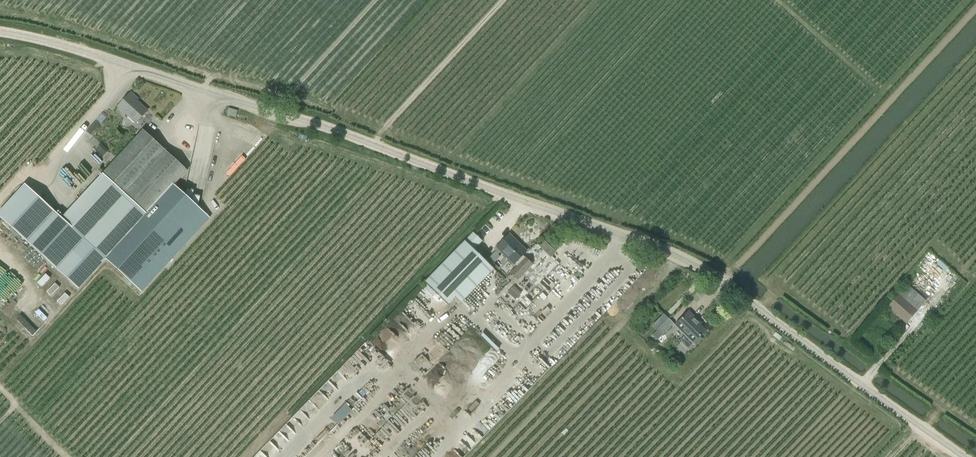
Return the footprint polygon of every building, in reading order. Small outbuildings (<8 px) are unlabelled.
[(137,123),(147,111),(146,110),(146,109),(142,105),(140,105),(136,101),(138,99),(132,92),(119,106),(137,123)] [(180,129),(180,138),(196,138),(196,129),(180,129)] [(62,218),(25,184),(0,212),(0,217),(79,289),(106,260),(142,293),(210,218),(174,185),(188,171),(143,130),(62,218)] [(242,156),(224,172),(228,175),(245,160),(242,156)] [(523,255),(527,251),(510,234),(497,247),(514,264),(515,263),(518,266),(511,273),(518,279),(532,264),(523,255)] [(465,241),(425,283),(448,305),(455,298),(461,303),(494,269),(465,241)] [(906,323),(925,300),(907,285),(888,307),(906,323)] [(69,287),(56,300),(61,305),(74,292),(69,287)] [(25,310),(16,319),(32,335),(41,327),(25,310)] [(689,312),(675,326),(693,343),(706,331),(694,320),(695,318),(689,312)] [(391,332),(395,333),(397,328),(400,328),(410,331),(414,320),(396,314),(391,332)] [(664,334),(674,324),(669,319),(658,331),(659,330),(664,334)] [(419,366),(429,356),(435,363),(448,351),(437,339),(429,347),(436,355),(432,359),(427,354),(416,364),(419,366)]
